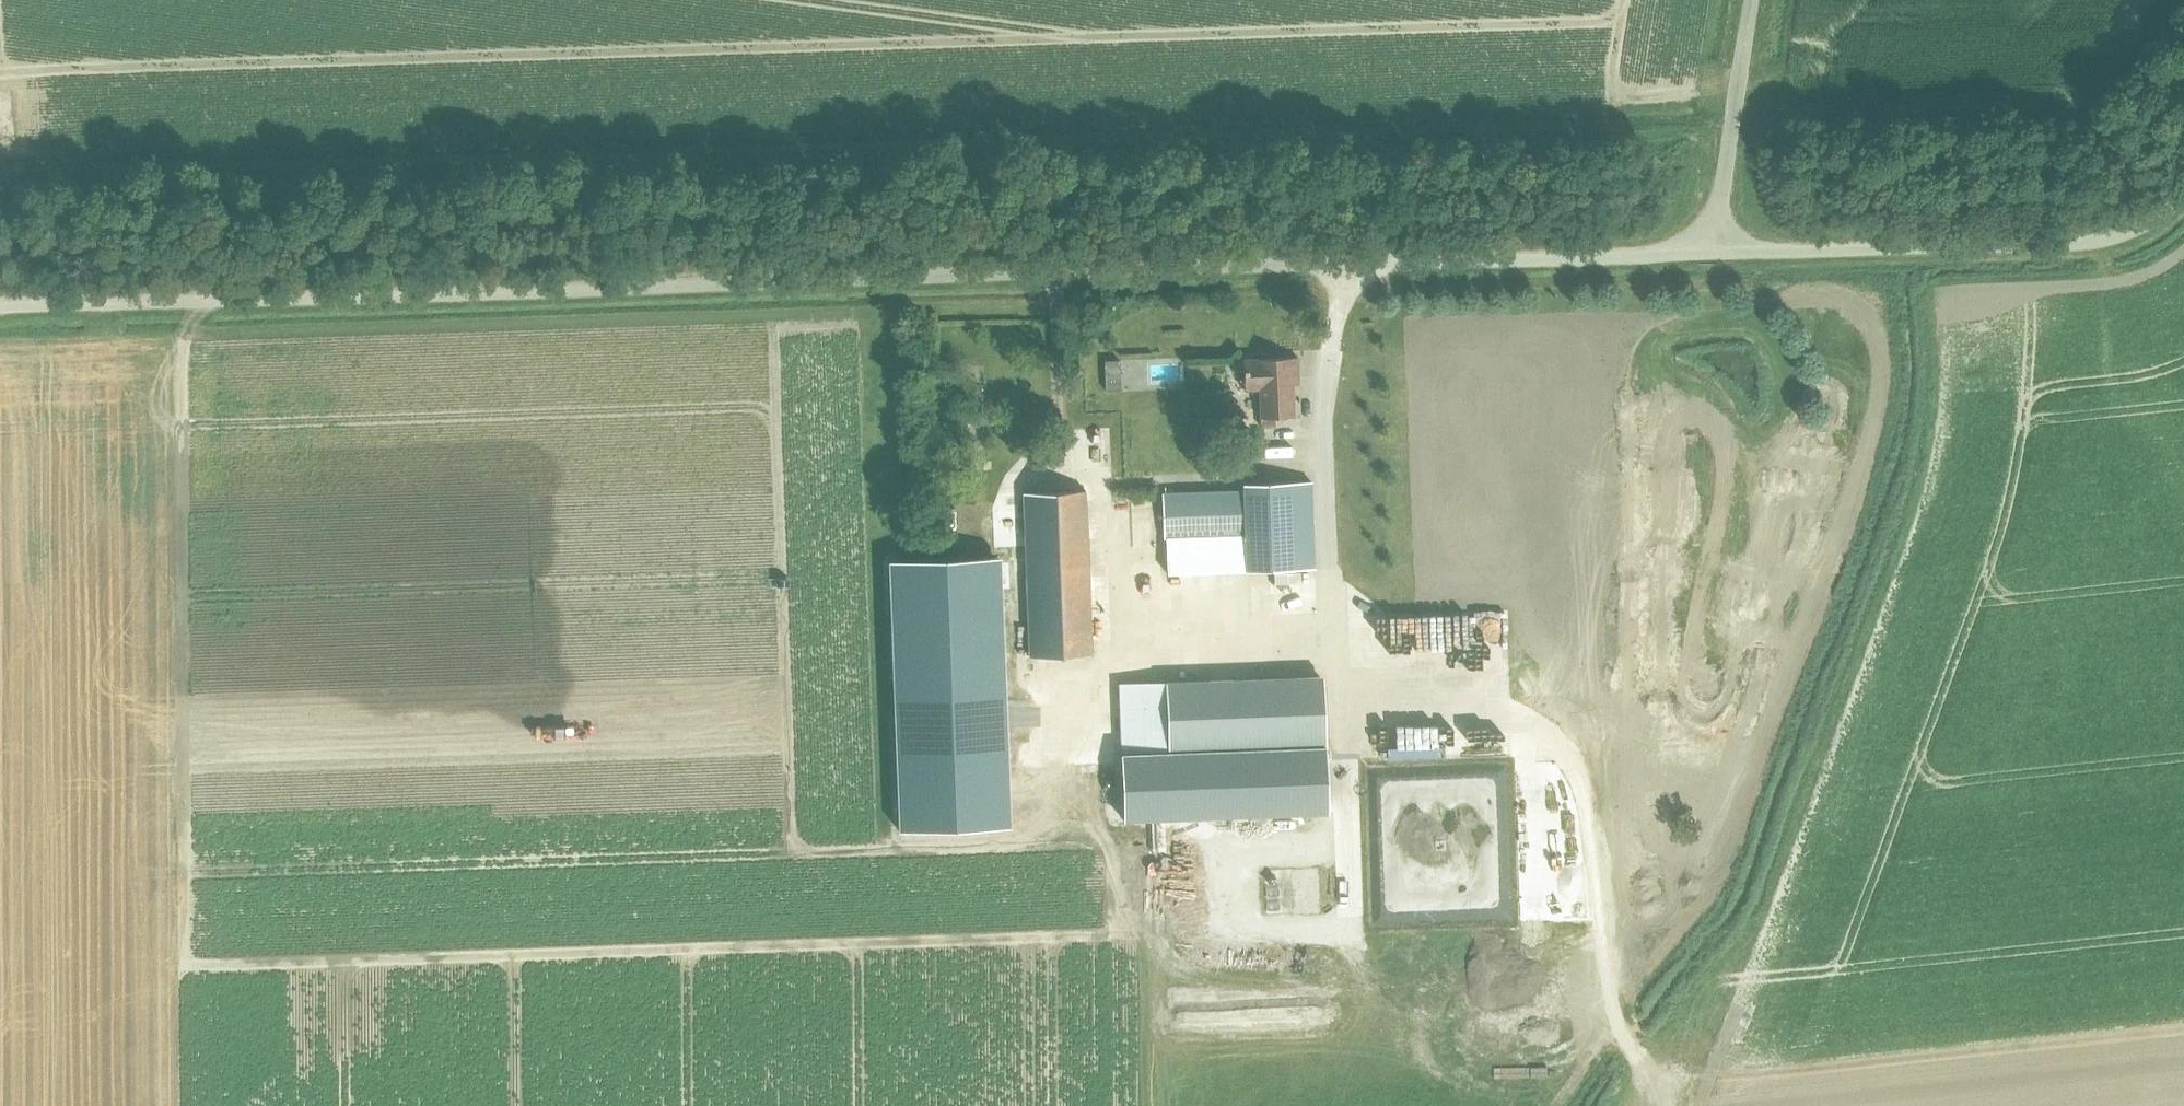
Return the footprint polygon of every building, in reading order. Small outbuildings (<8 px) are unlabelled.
[(1242,359),(1243,390),(1258,389),(1259,418),(1293,417),(1291,378),(1298,378),(1297,357),(1242,359)] [(1120,360),(1105,360),(1105,373),(1120,373),(1120,360)] [(1241,491),(1161,494),(1163,538),(1165,538),(1167,575),(1315,570),(1312,482),(1241,485),(1241,491)] [(1024,491),(1030,655),(1092,654),(1086,490),(1024,491)] [(1000,562),(889,567),(899,830),(1010,826),(1010,820),(1000,562)] [(1477,684),(1515,684),(1515,608),(1466,608),(1466,651),(1462,651),(1462,673),(1477,673),(1477,684)] [(1322,745),(1320,677),(1166,684),(1169,752),(1322,745)] [(1322,745),(1169,752),(1122,754),(1125,818),(1325,810),(1322,745)] [(1270,910),(1296,910),(1296,865),(1270,865),(1270,910)]
